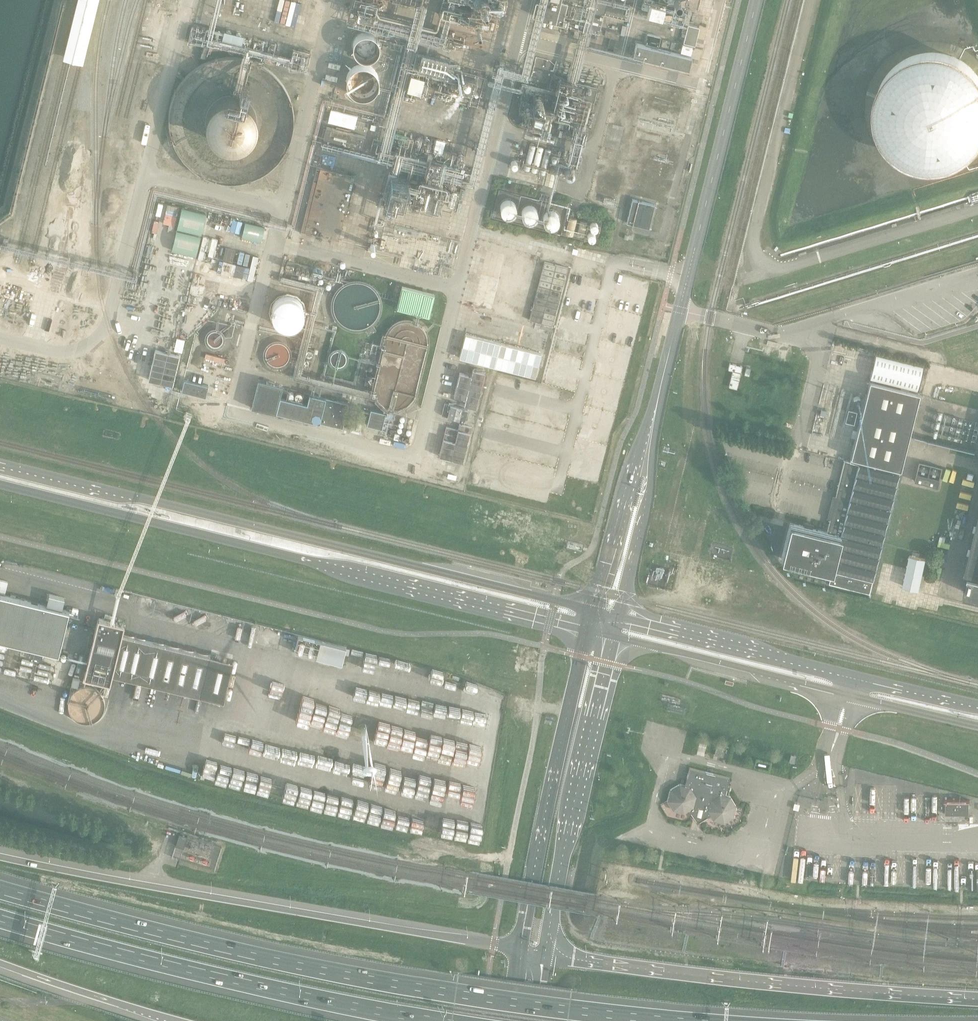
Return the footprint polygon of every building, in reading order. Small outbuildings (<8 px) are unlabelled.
[(61,62),(82,67),(99,0),(77,0),(61,62)] [(501,0),(483,0),(482,3),(479,2),(478,13),(499,16),(501,0)] [(579,28),(599,33),(604,13),(626,19),(629,5),(608,0),(545,0),(541,18),(579,28)] [(689,11),(650,2),(647,16),(686,24),(689,11)] [(699,27),(687,24),(685,34),(682,33),(681,36),(684,37),(683,43),(694,45),(699,27)] [(379,49),(379,47),(378,44),(375,40),(374,39),(371,37),(368,36),(366,36),(363,36),(360,37),(358,38),(356,40),(354,42),(353,44),(352,46),(352,49),(352,52),(353,54),(354,56),(355,58),(357,60),(359,61),(362,62),(365,63),(366,63),(370,62),(372,61),(375,59),(376,57),(378,55),(379,52),(379,49)] [(691,56),(635,42),(632,55),(688,69),(691,56)] [(209,47),(203,45),(200,57),(206,59),(209,47)] [(460,83),(464,63),(420,54),(417,69),(411,68),(406,95),(428,99),(432,78),(460,83)] [(977,76),(974,72),(970,69),(966,65),(961,62),(956,60),(951,58),(946,56),(940,55),(935,55),(929,55),(924,55),(918,57),(913,58),(908,60),(903,63),(898,66),(894,70),(890,74),(887,78),(883,82),(881,87),(879,92),(877,98),(876,103),(875,109),(875,114),(876,120),(877,125),(878,131),(880,136),(883,141),(886,145),(889,150),(893,154),(897,157),(902,160),(907,163),(912,165),(917,167),(923,168),(928,169),(934,169),(939,169),(945,168),(950,167),(955,165),(960,162),(965,160),(969,156),(974,152),(977,148),(977,147),(977,77),(977,76)] [(375,83),(374,79),(373,75),(371,72),(369,69),(365,65),(362,64),(358,63),(354,62),(351,63),(346,64),(342,66),(339,69),(337,72),(335,76),(334,80),(334,84),(334,87),(336,92),(338,95),(340,98),(344,100),(347,102),(351,103),(355,103),(360,103),(363,101),(367,99),(369,97),(371,94),(373,90),(374,86),(375,83)] [(526,100),(522,117),(583,133),(593,92),(564,85),(558,108),(526,100)] [(258,124),(257,118),(256,114),(254,110),(251,106),(247,103),(244,101),(241,99),(237,98),(232,98),(227,98),(223,99),(218,102),(213,105),(210,110),(207,114),(206,119),(206,124),(206,129),(207,133),(210,138),(213,142),(217,145),(220,147),(223,148),(227,149),(232,150),(237,149),(241,148),(246,146),(250,142),(253,139),(256,134),(257,129),(258,124)] [(327,127),(324,139),(364,148),(366,136),(327,127)] [(379,177),(375,196),(441,209),(449,171),(414,164),(411,183),(379,177)] [(607,197),(605,203),(617,206),(618,200),(607,197)] [(514,207),(513,203),(512,201),(510,200),(507,198),(505,198),(503,199),(501,200),(499,203),(498,206),(498,209),(500,212),(502,213),(505,215),(508,214),(511,213),(512,212),(513,210),(514,207)] [(655,205),(632,199),(626,222),(649,228),(655,205)] [(542,213),(541,210),(540,208),(537,206),(535,205),(533,205),(530,206),(528,208),(526,210),(526,213),(526,216),(528,219),(530,220),(533,221),(536,221),(538,220),(539,219),(541,216),(542,213)] [(181,209),(177,228),(201,234),(205,215),(181,209)] [(560,220),(560,219),(560,216),(558,214),(555,212),(553,211),(551,211),(549,212),(546,214),(545,217),(544,219),(545,223),(546,225),(547,226),(549,227),(552,228),(555,227),(557,226),(558,225),(560,223),(560,220)] [(245,223),(242,238),(261,243),(265,228),(245,223)] [(176,231),(171,250),(196,256),(200,237),(176,231)] [(434,297),(402,289),(396,311),(429,319),(434,297)] [(538,289),(530,318),(554,324),(562,295),(538,289)] [(302,316),(302,315),(302,312),(301,308),(299,305),(297,302),(294,300),(291,298),(288,297),(284,296),(280,297),(276,298),(273,300),(270,302),(268,305),(266,308),(265,311),(265,315),(265,319),(266,322),(268,326),(270,329),(273,331),(275,332),(279,334),(283,334),(286,334),(290,333),(293,332),(296,329),(299,326),(301,324),(302,320),(302,316)] [(465,334),(459,357),(535,377),(542,353),(465,334)] [(156,349),(149,380),(173,385),(180,355),(156,349)] [(875,355),(870,378),(901,386),(900,388),(908,390),(909,388),(917,390),(923,366),(875,355)] [(742,366),(730,363),(728,369),(733,371),(729,387),(737,389),(742,366)] [(464,404),(476,407),(484,372),(473,369),(471,375),(460,372),(454,396),(466,398),(464,404)] [(184,379),(181,390),(205,396),(208,385),(184,379)] [(348,403),(313,394),(309,393),(306,403),(280,396),(282,385),(258,379),(251,407),(275,413),(276,411),(342,428),(348,403)] [(869,593),(919,392),(908,390),(900,388),(869,380),(849,461),(844,460),(826,532),(811,528),(812,526),(805,524),(805,526),(790,523),(781,558),(832,571),(829,583),(869,593)] [(464,421),(467,409),(445,403),(442,415),(464,421)] [(385,412),(370,409),(366,425),(381,428),(385,412)] [(845,422),(854,424),(857,411),(848,409),(845,422)] [(439,456),(462,461),(471,427),(459,424),(458,429),(447,427),(439,456)] [(918,461),(915,473),(938,479),(941,467),(918,461)] [(938,479),(915,473),(913,481),(936,487),(938,479)] [(977,596),(977,516),(964,574),(968,575),(963,592),(977,596)] [(903,586),(919,590),(926,558),(910,555),(903,586)] [(58,654),(69,611),(0,594),(0,640),(58,654)] [(210,655),(122,634),(124,624),(98,618),(84,677),(110,683),(112,674),(156,684),(200,695),(210,655)] [(71,692),(69,698),(68,704),(70,709),(73,714),(78,717),(83,719),(89,719),(94,717),(99,714),(102,709),(103,704),(103,698),(101,693),(97,688),(92,685),(86,684),(80,685),(75,688),(71,692)] [(689,767),(688,773),(685,785),(679,784),(670,789),(667,800),(673,810),(684,812),(689,811),(693,817),(696,816),(698,816),(701,817),(702,820),(709,816),(713,820),(724,822),(733,817),(736,806),(730,796),(725,795),(729,777),(689,767)] [(945,800),(945,814),(969,814),(969,801),(970,801),(970,800),(945,800)] [(184,848),(187,836),(179,834),(175,846),(184,848)]
